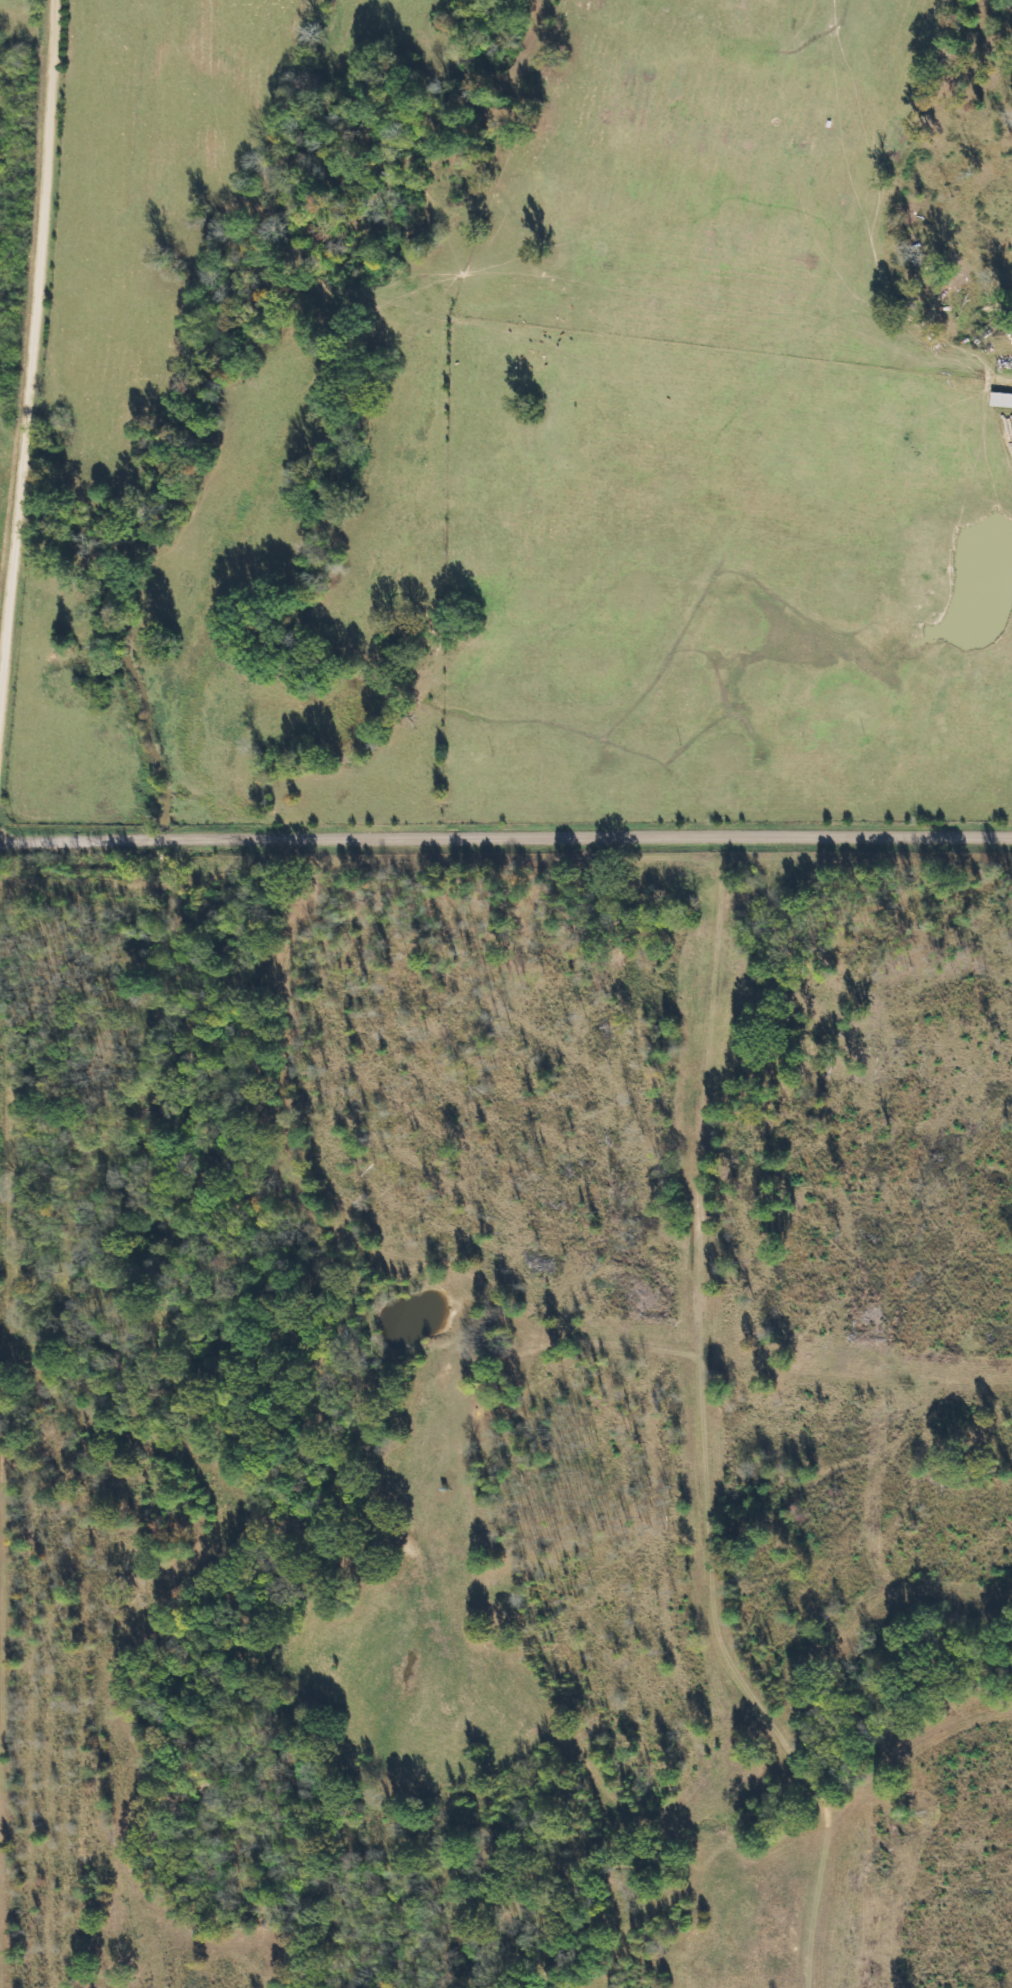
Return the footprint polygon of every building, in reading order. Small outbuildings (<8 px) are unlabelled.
[(1011,407),(1011,394),(994,393),(994,406),(1011,407)]
